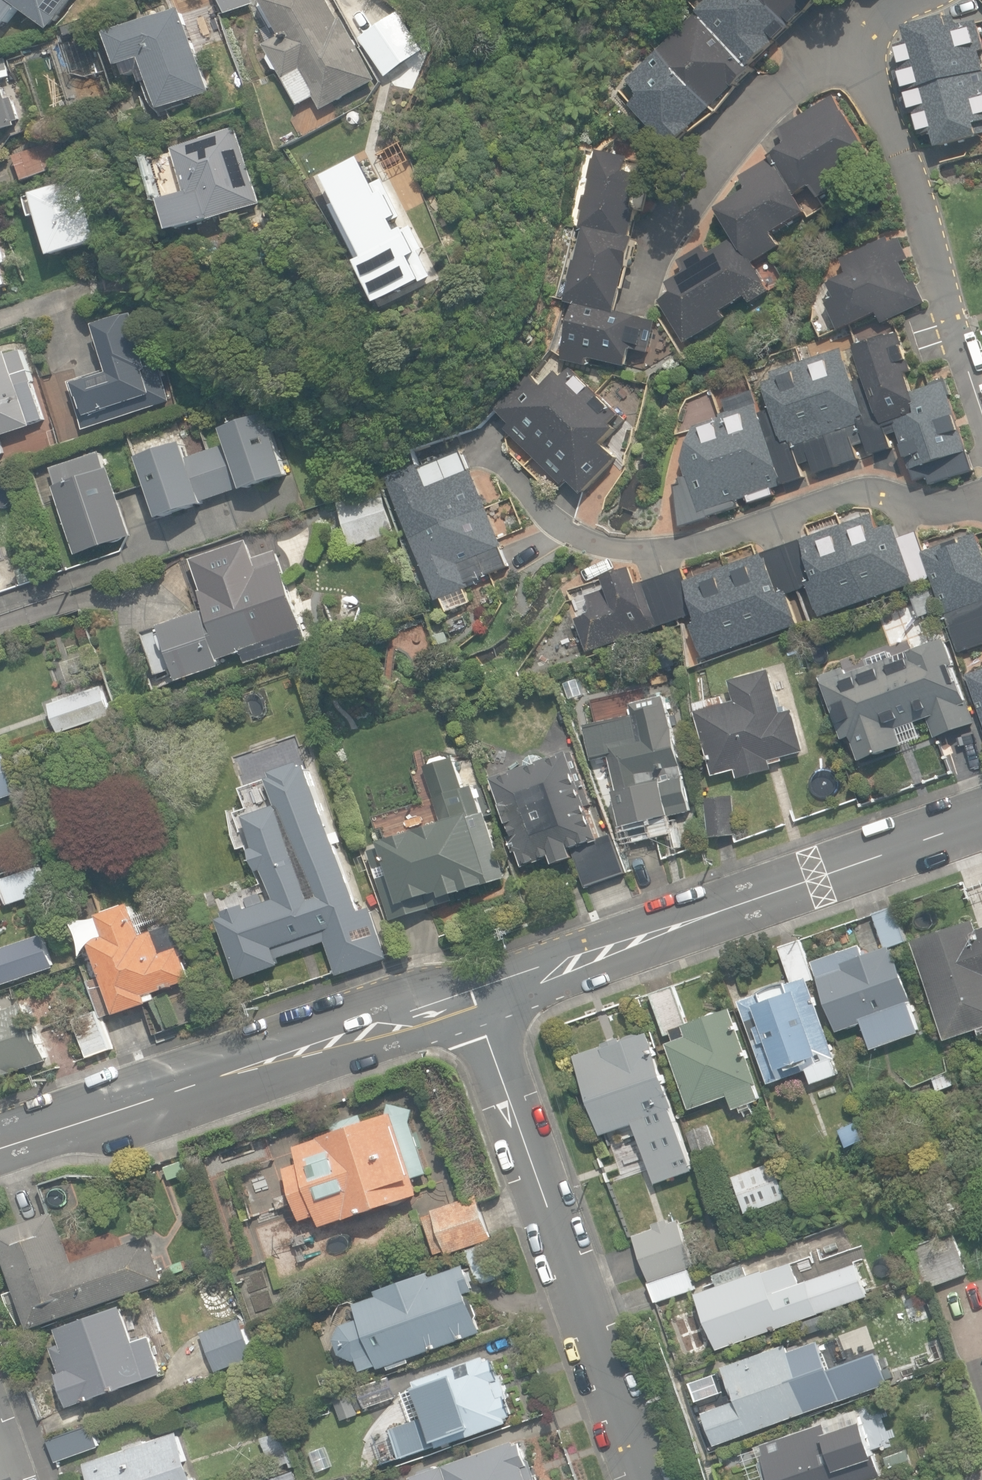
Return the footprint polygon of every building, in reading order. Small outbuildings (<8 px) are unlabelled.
[(49,30),(72,0),(10,0),(49,30)] [(227,11),(251,1),(250,0),(222,0),(227,11)] [(272,56),(269,60),(275,71),(280,72),(299,106),(314,98),(321,111),(377,81),(343,19),(340,21),(329,0),(262,0),(282,38),(266,46),(272,56)] [(694,9),(695,12),(627,81),(641,97),(632,105),(671,146),(755,72),(751,67),(791,32),(787,28),(819,0),(705,0),(694,9)] [(146,70),(160,109),(210,92),(180,9),(108,34),(120,67),(124,65),(128,76),(146,70)] [(394,14),(358,38),(385,77),(421,52),(394,14)] [(977,22),(955,28),(952,18),(904,30),(906,38),(900,39),(901,45),(894,46),(900,70),(892,72),(903,113),(911,111),(912,115),(916,114),(922,137),(934,134),(938,147),(981,135),(981,64),(979,52),(981,51),(981,43),(977,22)] [(17,126),(15,122),(20,120),(12,96),(8,98),(2,80),(10,77),(4,57),(0,58),(0,132),(17,126)] [(658,301),(685,344),(727,318),(723,313),(748,298),(751,303),(769,292),(753,267),(783,248),(775,235),(807,215),(798,200),(810,192),(816,201),(874,165),(832,98),(777,132),(786,146),(766,159),(768,162),(740,179),(748,191),(717,210),(729,230),(676,263),(684,275),(667,285),(672,293),(658,301)] [(165,201),(176,234),(261,204),(234,127),(173,149),(188,192),(165,201)] [(15,158),(24,182),(60,168),(51,144),(15,158)] [(574,306),(561,361),(589,367),(591,358),(631,368),(635,350),(648,353),(655,323),(618,314),(628,270),(632,271),(639,240),(634,239),(641,209),(634,207),(641,176),(628,173),(631,160),(597,152),(595,162),(591,161),(585,184),(590,186),(587,197),(581,195),(576,216),(582,217),(578,234),(581,235),(575,263),(572,262),(567,285),(568,285),(564,304),(574,306)] [(431,276),(418,253),(423,248),(406,213),(401,215),(382,179),(373,184),(359,157),(323,175),(335,202),(329,205),(376,303),(431,276)] [(35,220),(48,215),(64,259),(105,245),(82,180),(41,195),(42,198),(29,203),(35,220)] [(8,285),(2,265),(8,263),(0,238),(0,288),(8,285)] [(837,300),(826,304),(838,332),(877,316),(880,325),(926,306),(916,282),(912,284),(904,265),(910,263),(900,240),(891,244),(888,238),(842,258),(848,273),(829,281),(837,300)] [(146,361),(130,314),(96,326),(110,368),(68,382),(84,429),(176,399),(162,356),(146,361)] [(675,486),(680,529),(741,508),(739,501),(746,498),(748,505),(775,495),(773,489),(805,478),(800,466),(810,463),(814,475),(859,459),(855,447),(862,445),(867,457),(891,449),(902,479),(916,474),(920,485),(930,481),(932,486),(972,472),(946,397),(952,395),(946,378),(913,389),(908,376),(915,373),(901,333),(854,349),(864,377),(854,381),(842,347),(768,373),(771,381),(763,384),(771,409),(760,413),(752,391),(723,401),(726,408),(716,411),(719,420),(694,429),(681,463),(685,477),(679,479),(680,485),(675,486)] [(33,427),(19,386),(32,381),(22,350),(0,357),(0,438),(33,427)] [(510,425),(505,431),(558,485),(563,480),(579,497),(639,439),(571,369),(563,377),(557,372),(542,387),(529,373),(494,408),(510,425)] [(244,490),(291,475),(270,414),(224,429),(229,444),(208,451),(223,494),(243,487),(244,490)] [(190,457),(185,441),(140,456),(161,519),(207,504),(205,500),(223,494),(208,451),(190,457)] [(106,469),(100,451),(52,468),(58,486),(54,488),(77,556),(133,537),(110,468),(106,469)] [(510,566),(460,452),(386,485),(435,599),(510,566)] [(337,504),(353,549),(397,534),(382,489),(337,504)] [(586,654),(680,620),(691,650),(698,647),(704,661),(798,627),(787,596),(798,592),(810,623),(928,579),(955,654),(981,644),(981,544),(978,533),(924,553),(917,533),(899,540),(894,526),(880,531),(873,512),(685,581),(680,569),(639,584),(633,569),(603,580),(607,591),(588,598),(594,613),(573,620),(586,654)] [(161,626),(181,681),(220,667),(224,666),(222,660),(243,652),(248,664),(310,642),(277,551),(265,555),(261,543),(220,558),(194,567),(201,587),(198,588),(206,610),(161,626)] [(910,594),(919,618),(937,611),(928,587),(910,594)] [(851,737),(860,762),(902,747),(895,729),(927,717),(934,738),(976,723),(945,639),(847,675),(844,668),(820,677),(843,740),(851,737)] [(981,718),(981,668),(967,674),(981,718)] [(736,769),(738,778),(772,769),(771,765),(783,762),(781,758),(805,751),(793,710),(782,713),(769,669),(730,680),(735,700),(725,703),(724,696),(696,704),(698,711),(696,712),(714,775),(736,769)] [(51,704),(61,733),(113,715),(103,685),(51,704)] [(610,757),(627,839),(673,829),(670,816),(690,812),(672,728),(665,697),(630,704),(632,715),(585,725),(593,760),(610,757)] [(575,859),(584,887),(625,873),(612,835),(599,839),(570,751),(493,777),(512,835),(507,837),(512,854),(520,851),(524,865),(554,855),(558,865),(575,859)] [(20,793),(6,754),(0,756),(0,800),(20,793)] [(218,914),(238,975),(280,960),(278,954),(325,937),(337,971),(388,954),(370,903),(360,906),(310,761),(305,763),(303,758),(275,768),(277,773),(270,775),(280,801),(248,812),(258,843),(254,845),(261,866),(265,865),(275,895),(247,905),(245,901),(225,908),(226,911),(218,914)] [(428,897),(432,910),(451,904),(449,897),(507,879),(479,784),(462,789),(453,760),(426,768),(444,827),(391,843),(373,784),(344,792),(365,861),(391,854),(406,904),(428,897)] [(706,798),(710,838),(737,835),(733,795),(706,798)] [(9,905),(48,891),(39,867),(0,881),(9,905)] [(89,981),(101,1018),(158,998),(156,992),(192,980),(184,956),(191,954),(180,923),(144,935),(133,903),(106,913),(100,895),(73,904),(89,950),(98,947),(108,975),(89,981)] [(145,932),(178,920),(171,899),(138,911),(145,932)] [(887,948),(908,940),(896,906),(875,913),(887,948)] [(981,1028),(981,927),(977,929),(974,920),(910,942),(945,1041),(981,1028)] [(54,967),(43,934),(0,949),(0,985),(54,967)] [(741,1003),(770,1084),(808,1071),(813,1084),(839,1075),(834,1060),(837,1059),(810,981),(815,979),(801,940),(780,948),(793,984),(741,1003)] [(878,1052),(924,1035),(913,1004),(916,1003),(897,950),(892,951),(891,948),(866,957),(862,946),(815,963),(841,1034),(867,1024),(878,1052)] [(667,1044),(691,1110),(730,1096),(735,1109),(761,1100),(756,1086),(759,1085),(732,1009),(687,1025),(674,987),(651,995),(666,1036),(672,1034),(674,1042),(667,1044)] [(49,1061),(38,1028),(33,1029),(25,1004),(4,1010),(2,1005),(0,1006),(0,1077),(49,1061)] [(89,1059),(113,1049),(97,1010),(73,1020),(89,1059)] [(675,1107),(648,1032),(639,1035),(636,1034),(633,1034),(629,1035),(627,1037),(625,1038),(623,1041),(619,1042),(618,1038),(603,1043),(603,1046),(574,1056),(603,1135),(635,1124),(656,1184),(693,1171),(670,1109),(675,1107)] [(321,1215),(324,1227),(421,1195),(415,1177),(429,1173),(412,1121),(414,1108),(389,1102),(386,1115),(363,1122),(360,1115),(331,1124),(334,1134),(298,1145),(303,1162),(286,1168),(303,1221),(321,1215)] [(839,1129),(847,1150),(865,1143),(857,1122),(839,1129)] [(688,1132),(695,1154),(717,1147),(710,1125),(688,1132)] [(737,1175),(752,1217),(784,1206),(770,1164),(737,1175)] [(435,1259),(494,1237),(478,1195),(419,1216),(435,1259)] [(31,1328),(164,1282),(149,1236),(73,1263),(55,1212),(0,1232),(0,1241),(31,1328)] [(693,1264),(679,1220),(667,1224),(665,1220),(652,1224),(654,1229),(635,1235),(648,1277),(693,1264)] [(910,1247),(925,1289),(968,1274),(953,1231),(910,1247)] [(506,1277),(493,1240),(465,1250),(478,1287),(506,1277)] [(176,1274),(188,1269),(184,1260),(172,1265),(176,1274)] [(800,1283),(793,1261),(765,1271),(764,1268),(750,1273),(746,1263),(716,1274),(720,1285),(698,1293),(718,1349),(869,1296),(857,1262),(800,1283)] [(358,1361),(362,1372),(380,1365),(381,1368),(387,1366),(388,1371),(411,1362),(409,1358),(480,1332),(466,1293),(476,1289),(467,1263),(432,1276),(430,1270),(376,1290),(378,1296),(357,1303),(362,1317),(343,1324),(335,1340),(340,1353),(358,1361)] [(650,1281),(656,1302),(696,1289),(689,1269),(650,1281)] [(301,1305),(313,1301),(307,1284),(296,1287),(301,1305)] [(57,1374),(69,1407),(163,1374),(150,1336),(134,1342),(121,1305),(56,1328),(62,1343),(51,1347),(60,1372),(57,1374)] [(201,1332),(216,1372),(262,1355),(250,1324),(245,1327),(243,1322),(240,1323),(238,1317),(201,1332)] [(704,1412),(715,1445),(845,1401),(836,1374),(804,1385),(789,1341),(723,1364),(732,1392),(723,1395),(727,1405),(704,1412)] [(389,1462),(508,1422),(506,1416),(512,1414),(492,1358),(486,1360),(485,1355),(415,1378),(428,1417),(391,1429),(398,1451),(386,1455),(389,1462)] [(851,1374),(858,1391),(887,1380),(880,1363),(851,1374)] [(326,1426),(334,1446),(376,1432),(360,1387),(304,1407),(312,1431),(326,1426)] [(883,1477),(863,1420),(861,1421),(857,1410),(761,1443),(762,1446),(755,1448),(766,1479),(874,1479),(883,1477)] [(48,1439),(56,1462),(99,1447),(91,1424),(48,1439)] [(260,1437),(270,1469),(293,1462),(284,1430),(260,1437)] [(180,1431),(147,1443),(145,1439),(126,1446),(127,1449),(87,1463),(92,1479),(196,1479),(180,1431)] [(522,1442),(516,1444),(515,1439),(412,1477),(413,1479),(536,1479),(522,1442)] [(886,1458),(894,1478),(917,1470),(908,1449),(886,1458)] [(293,1471),(269,1479),(296,1479),(293,1471)]
